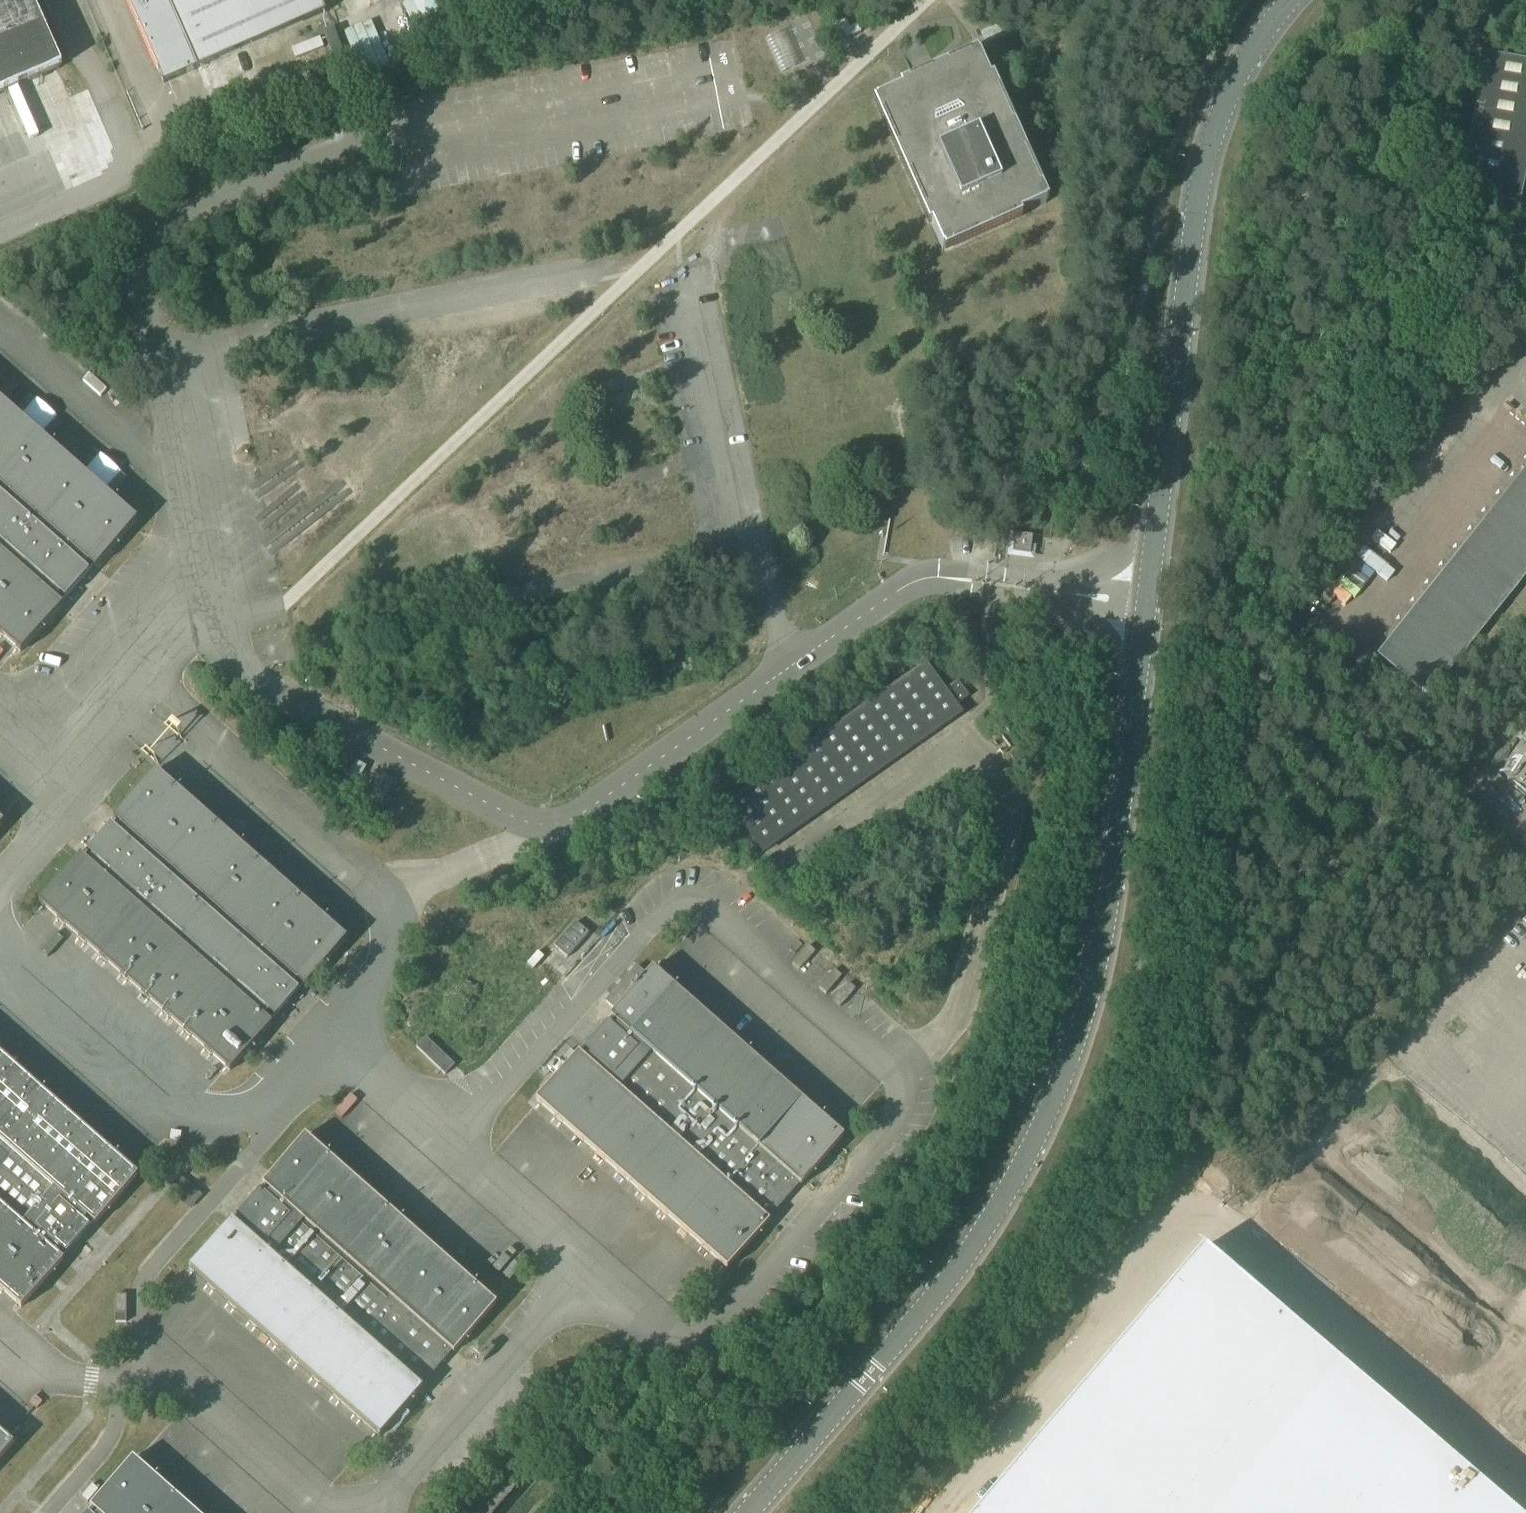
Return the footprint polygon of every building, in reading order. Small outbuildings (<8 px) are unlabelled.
[(20,86),(29,82),(40,77),(62,67),(32,0),(0,0),(0,95),(20,86)] [(198,70),(198,71),(325,14),(319,0),(127,0),(164,84),(198,70)] [(1003,25),(982,34),(987,45),(1008,35),(1003,25)] [(323,33),(332,58),(343,55),(334,30),(323,33)] [(1485,57),(1457,193),(1519,206),(1525,170),(1525,62),(1486,54),(1485,57)] [(943,250),(1045,205),(979,56),(877,102),(943,250)] [(20,653),(61,606),(58,603),(63,598),(64,600),(88,573),(87,571),(91,566),(94,568),(136,521),(0,400),(0,635),(20,653)] [(1377,657),(1430,699),(1513,595),(1525,578),(1525,470),(1377,657)] [(1014,545),(1013,554),(1030,556),(1032,537),(1006,534),(1005,544),(1014,545)] [(958,681),(946,690),(927,663),(726,805),(763,857),(963,715),(957,706),(970,697),(958,681)] [(993,744),(1001,755),(1009,749),(1001,738),(993,744)] [(365,775),(351,767),(337,792),(350,799),(365,775)] [(39,903),(230,1072),(273,1024),(270,1021),(274,1016),(276,1018),(300,991),(298,989),(302,984),(306,987),(346,941),(155,772),(114,819),(118,822),(113,826),(111,825),(86,853),(88,855),(84,860),(81,856),(39,903)] [(575,923),(554,948),(568,959),(588,934),(575,923)] [(636,967),(605,1002),(613,1009),(644,974),(636,967)] [(652,971),(537,1102),(728,1269),(843,1138),(652,971)] [(426,1038),(416,1048),(445,1076),(454,1066),(426,1038)] [(22,1308),(138,1176),(0,1055),(0,1289),(22,1308)] [(190,1268),(381,1436),(496,1305),(305,1137),(190,1268)] [(978,1512),(1513,1512),(1203,1249),(978,1512)] [(117,1296),(115,1323),(125,1323),(127,1296),(117,1296)] [(14,1445),(0,1433),(0,1460),(14,1445)] [(85,1512),(194,1512),(133,1459),(85,1512)]
